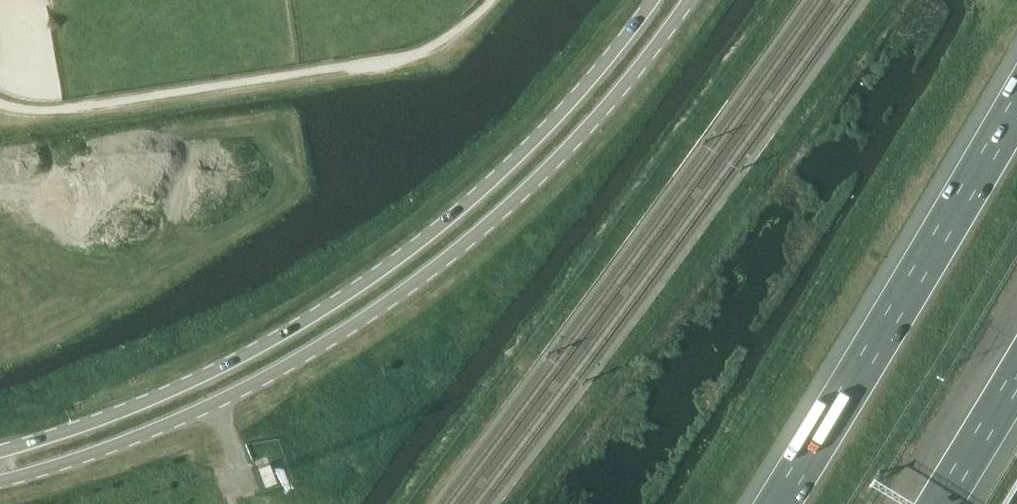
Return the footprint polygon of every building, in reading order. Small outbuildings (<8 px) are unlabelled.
[(266,486),(277,481),(270,463),(259,467),(266,486)]
